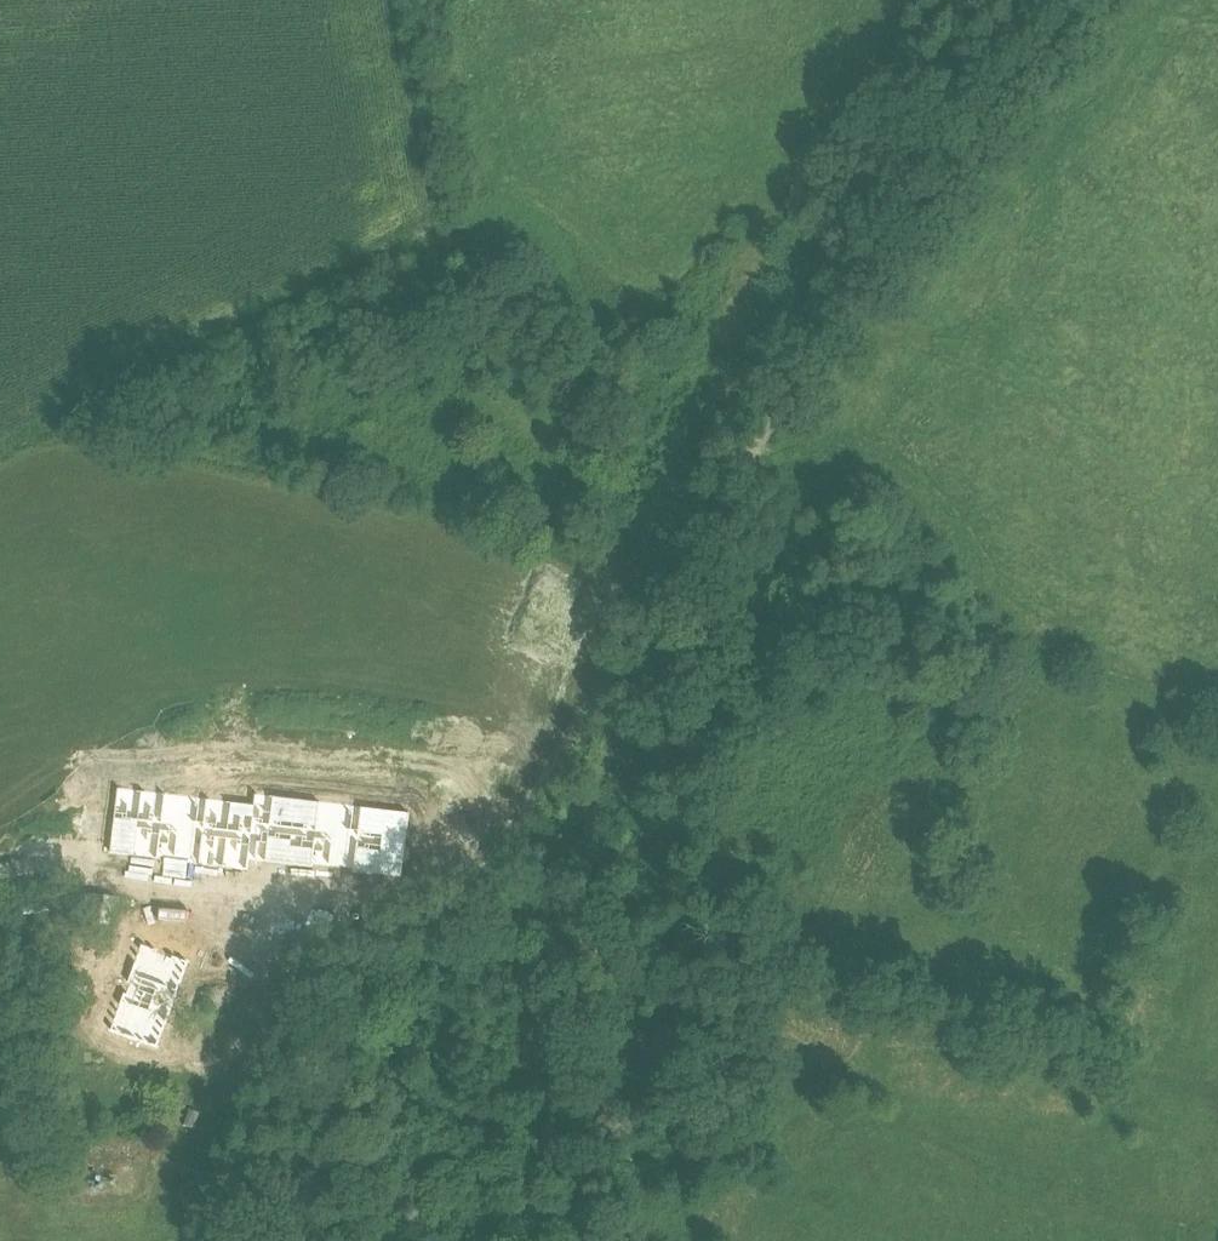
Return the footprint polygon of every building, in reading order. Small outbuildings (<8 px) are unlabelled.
[(118,787),(110,852),(247,869),(249,857),(401,877),(409,812),(255,792),(254,804),(118,787)] [(148,924),(117,1012),(164,1029),(196,941),(148,924)]
